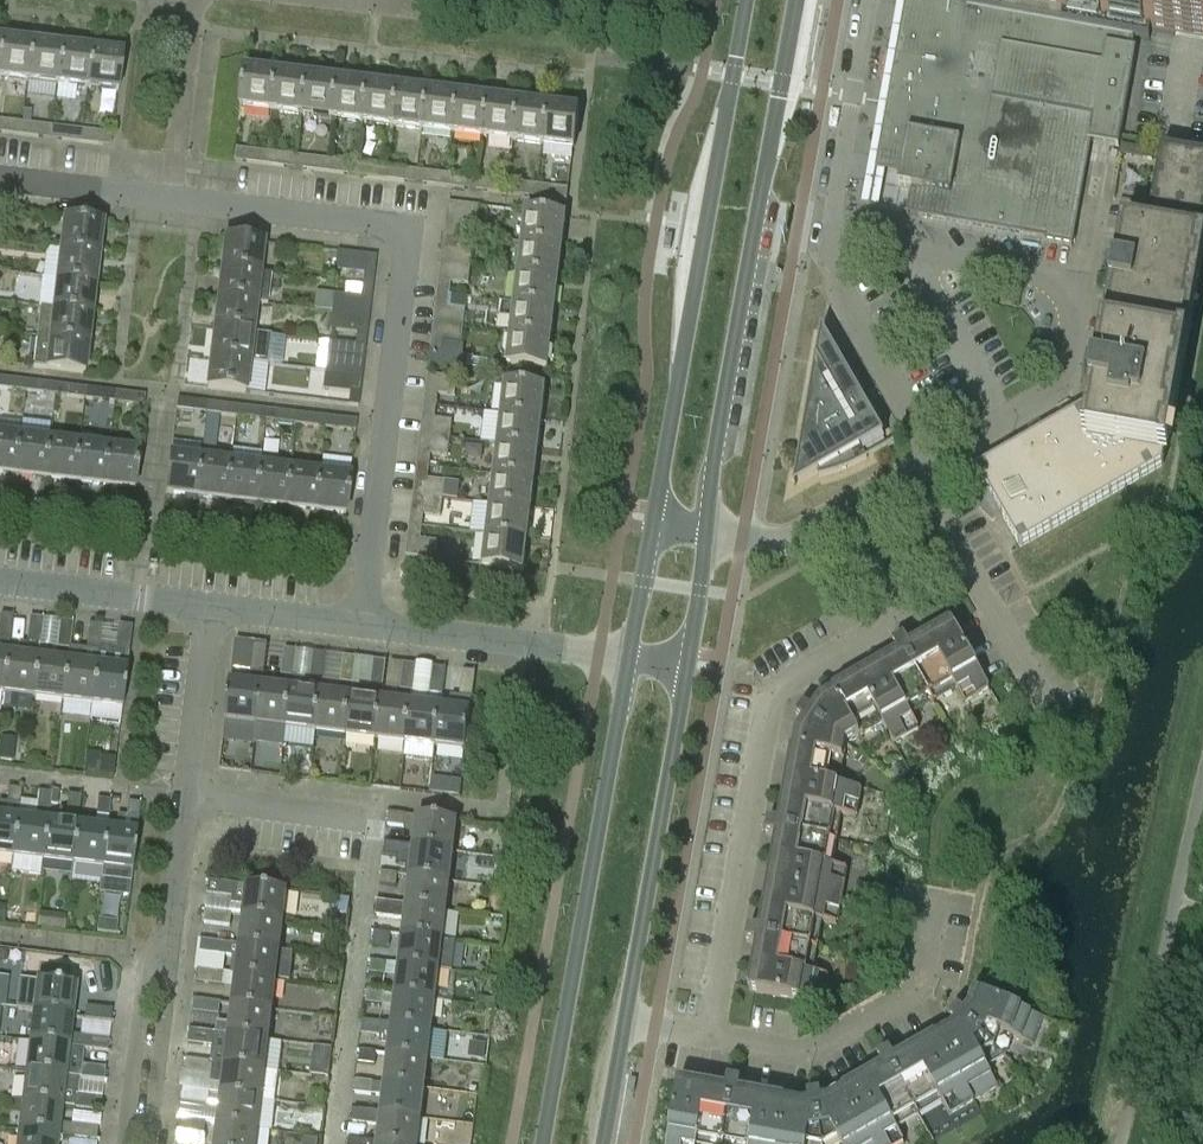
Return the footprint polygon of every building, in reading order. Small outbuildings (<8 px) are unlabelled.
[(921,215),(1047,238),(1046,241),(1073,246),(1092,140),(1120,145),(1137,49),(1134,48),(1136,38),(967,8),(969,0),(907,0),(879,155),(904,160),(900,185),(925,190),(921,215)] [(967,8),(1136,38),(1149,40),(1151,31),(1202,40),(1202,0),(969,0),(967,8)] [(31,41),(1,37),(0,42),(0,78),(26,82),(31,41)] [(56,85),(60,45),(31,41),(26,82),(56,85)] [(86,89),(91,48),(60,45),(56,85),(86,89)] [(86,89),(117,93),(122,52),(91,48),(86,89)] [(271,111),(276,70),(245,66),(240,107),(271,111)] [(301,115),(306,74),(276,70),(271,111),(301,115)] [(331,118),(336,78),(306,74),(301,115),(331,118)] [(361,122),(366,81),(336,78),(331,118),(361,122)] [(392,126),(397,85),(366,81),(361,122),(392,126)] [(422,129),(427,89),(397,85),(392,126),(422,129)] [(452,133),(457,92),(427,89),(422,129),(452,133)] [(482,137),(487,96),(457,92),(452,133),(482,137)] [(512,140),(517,100),(487,96),(482,137),(512,140)] [(542,144),(547,103),(517,100),(512,140),(542,144)] [(574,148),(579,107),(547,103),(542,144),(574,148)] [(3,120),(1,133),(20,135),(21,122),(3,120)] [(21,122),(20,135),(38,137),(40,124),(21,122)] [(63,127),(61,140),(80,142),(82,129),(63,127)] [(82,129),(80,142),(99,144),(100,132),(82,129)] [(1145,148),(1143,159),(1152,161),(1154,150),(1145,148)] [(248,150),(246,162),(265,165),(266,152),(248,150)] [(266,152),(265,165),(284,167),(285,154),(266,152)] [(1026,547),(1164,468),(1202,242),(1202,160),(1165,153),(1152,228),(1127,224),(1121,255),(1127,256),(1125,268),(1112,266),(1108,289),(1116,290),(1103,364),(1108,365),(1106,376),(1093,374),(1089,396),(1096,398),(1094,409),(1086,408),(977,471),(991,495),(979,509),(991,521),(1002,516),(1005,520),(1022,550),(1026,547)] [(309,157),(307,170),(325,172),(326,159),(309,157)] [(326,159),(325,172),(344,174),(345,162),(326,159)] [(368,164),(367,177),(385,179),(387,167),(368,164)] [(387,167),(385,179),(404,182),(406,169),(387,167)] [(446,187),(447,174),(428,172),(427,184),(446,187)] [(446,187),(450,187),(464,189),(466,176),(447,174),(446,187)] [(489,179),(487,192),(506,194),(508,181),(489,179)] [(508,181),(506,194),(525,196),(526,184),(508,181)] [(568,189),(549,186),(548,199),(567,201),(568,189)] [(478,206),(448,202),(446,221),(476,224),(478,206)] [(522,241),(563,246),(566,215),(526,211),(522,241)] [(62,250),(100,254),(104,224),(66,219),(62,250)] [(223,269),(261,274),(265,243),(227,239),(223,269)] [(559,276),(563,246),(522,241),(518,272),(559,276)] [(441,263),(470,267),(472,249),(443,245),(441,263)] [(58,279),(96,284),(100,254),(62,250),(58,279)] [(374,275),(376,257),(376,256),(339,252),(337,270),(374,275)] [(441,263),(438,281),(469,285),(470,267),(441,263)] [(271,275),(261,274),(223,269),(219,299),(257,303),(268,305),(271,275)] [(555,307),(559,276),(518,272),(515,302),(555,307)] [(55,309),(93,314),(96,284),(58,279),(55,309)] [(331,311),(369,316),(371,298),(334,294),(331,311)] [(216,328),(254,333),(257,303),(219,299),(216,328)] [(552,337),(555,307),(515,302),(511,332),(552,337)] [(433,323),(463,327),(465,309),(435,305),(433,323)] [(38,337),(89,344),(93,314),(55,309),(42,308),(38,337)] [(329,330),(367,335),(369,316),(331,311),(329,330)] [(433,323),(431,341),(461,345),(463,327),(433,323)] [(216,328),(212,358),(268,365),(271,337),(272,335),(254,333),(216,328)] [(883,436),(841,362),(822,328),(793,487),(817,474),(818,478),(831,474),(841,471),(850,468),(858,464),(866,459),(860,449),(883,436)] [(548,368),(552,337),(511,332),(507,363),(548,368)] [(34,368),(85,374),(89,344),(38,337),(34,368)] [(362,376),(364,358),(327,354),(325,372),(362,376)] [(212,358),(209,388),(247,393),(247,392),(265,394),(268,365),(212,358)] [(360,394),(362,376),(325,372),(322,390),(360,394)] [(25,392),(27,381),(9,379),(8,389),(25,392)] [(43,394),(45,383),(27,381),(25,392),(43,394)] [(501,414),(542,418),(545,387),(505,382),(501,414)] [(68,386),(67,397),(85,399),(86,388),(68,386)] [(86,388),(85,399),(103,401),(104,390),(86,388)] [(146,395),(128,393),(126,404),(144,406),(146,395)] [(176,410),(194,413),(195,402),(177,400),(176,410)] [(219,405),(218,415),(236,418),(237,407),(219,405)] [(237,407),(236,418),(254,420),(255,409),(237,407)] [(279,412),(277,423),(295,425),(297,414),(279,412)] [(297,414),(295,425),(313,427),(314,417),(297,414)] [(498,444),(538,449),(542,418),(501,414),(498,444)] [(357,422),(338,419),(337,430),(356,432),(357,422)] [(20,437),(0,435),(0,473),(16,475),(20,437)] [(50,441),(20,437),(16,475),(45,478),(50,441)] [(75,482),(80,444),(50,441),(45,478),(75,482)] [(172,455),(168,493),(198,497),(203,459),(201,459),(202,445),(174,442),(172,455)] [(109,448),(80,444),(75,482),(105,486),(109,448)] [(494,474),(534,479),(538,449),(498,444),(494,474)] [(140,451),(138,451),(109,448),(105,486),(135,489),(140,451)] [(232,462),(228,501),(257,504),(262,466),(261,466),(262,454),(262,452),(234,449),(232,462)] [(232,462),(203,459),(198,497),(228,501),(232,462)] [(292,470),(262,466),(257,504),(287,508),(292,470)] [(317,511),(321,473),(292,470),(287,508),(317,511)] [(351,477),(321,473),(317,511),(347,515),(351,477)] [(491,505),(531,509),(534,479),(494,474),(491,505)] [(413,496),(443,499),(445,482),(415,478),(413,496)] [(413,496),(411,514),(441,517),(443,499),(413,496)] [(474,503),(470,533),(487,535),(527,539),(531,509),(491,505),(474,503)] [(483,566),(499,568),(524,571),(527,539),(487,535),(483,566)] [(406,557),(435,560),(438,542),(408,538),(406,557)] [(3,694),(8,655),(13,617),(1,615),(0,622),(0,694),(3,694)] [(37,659),(38,659),(43,620),(30,619),(27,645),(19,644),(18,656),(8,655),(3,694),(32,698),(37,659)] [(69,651),(73,624),(60,622),(56,649),(69,651)] [(990,689),(984,679),(953,624),(912,649),(907,638),(894,645),(900,655),(822,701),(814,713),(806,707),(798,718),(806,724),(798,735),(783,824),(770,823),(767,836),(780,839),(763,932),(751,930),(748,943),(760,945),(752,993),(823,1005),(828,978),(806,974),(815,922),(838,926),(848,872),(825,867),(835,816),(858,820),(863,791),(840,787),(847,747),(885,724),(896,744),(920,730),(909,710),(954,684),(966,703),(990,689)] [(91,705),(96,666),(97,666),(102,628),(90,626),(86,653),(76,651),(69,651),(68,663),(67,662),(62,702),(91,705)] [(129,658),(132,631),(119,630),(116,656),(129,658)] [(263,674),(267,648),(254,647),(251,673),(263,674)] [(293,678),(297,652),(284,650),(281,677),(293,678)] [(96,666),(91,705),(121,709),(123,709),(127,670),(129,658),(116,656),(99,654),(97,666),(96,666)] [(286,729),(284,745),(314,748),(316,732),(317,733),(322,694),(326,655),(314,654),(311,681),(293,679),(292,690),(287,729),(286,729)] [(353,685),(356,659),(344,657),(340,684),(353,685)] [(67,662),(38,659),(37,659),(32,698),(62,702),(67,662)] [(382,689),(386,662),(374,661),(370,687),(382,689)] [(413,692),(416,666),(403,664),(400,691),(413,692)] [(430,695),(442,696),(445,670),(433,668),(430,695)] [(463,672),(460,698),(452,697),(451,710),(441,709),(437,747),(466,751),(470,712),(472,699),(475,673),(463,672)] [(257,725),(262,687),(230,683),(225,721),(257,725)] [(292,690),(262,687),(257,725),(286,729),(287,729),(292,690)] [(352,698),(322,694),(317,733),(347,736),(352,698)] [(377,740),(381,701),(352,698),(347,736),(377,740)] [(411,705),(381,701),(377,740),(407,744),(411,705)] [(407,744),(405,758),(435,761),(437,747),(441,709),(411,705),(407,744)] [(14,763),(15,752),(0,751),(0,762),(14,763)] [(100,777),(113,779),(116,760),(102,758),(100,776),(100,777)] [(900,765),(890,772),(897,782),(907,775),(900,765)] [(429,794),(440,796),(442,780),(431,779),(429,794)] [(13,857),(18,817),(19,817),(22,790),(9,789),(7,804),(0,803),(0,855),(13,857)] [(48,821),(49,810),(51,794),(39,793),(36,819),(19,817),(18,817),(13,857),(42,861),(47,821),(48,821)] [(68,796),(66,812),(79,814),(81,798),(68,796)] [(96,816),(109,817),(111,802),(98,800),(96,816)] [(131,884),(132,872),(137,832),(140,805),(128,804),(126,819),(118,818),(117,829),(107,828),(102,868),(101,880),(131,884)] [(47,821),(42,861),(72,864),(77,824),(78,824),(79,814),(66,812),(60,811),(58,822),(48,821),(47,821)] [(405,816),(389,814),(388,826),(403,828),(405,816)] [(415,848),(456,853),(459,822),(419,817),(415,847),(415,848)] [(78,824),(77,824),(72,864),(102,868),(107,828),(78,824)] [(385,844),(384,856),(398,857),(397,865),(413,867),(411,878),(452,883),(456,853),(415,848),(415,847),(385,844)] [(398,875),(382,873),(380,886),(397,887),(398,875)] [(506,876),(499,875),(494,879),(494,886),(505,887),(506,876)] [(448,912),(452,883),(411,878),(408,906),(408,908),(448,912)] [(245,918),(283,923),(287,892),(209,882),(207,895),(232,898),(231,905),(245,907),(244,917),(245,917),(245,918)] [(873,900),(875,886),(858,883),(855,897),(873,900)] [(393,917),(394,905),(378,903),(377,915),(393,917)] [(6,921),(39,923),(39,906),(7,904),(6,921)] [(394,905),(393,917),(406,919),(404,937),(445,942),(448,912),(408,908),(408,906),(394,905)] [(232,915),(206,911),(204,924),(231,927),(232,915)] [(47,914),(45,929),(65,931),(67,917),(47,914)] [(244,917),(240,946),(240,947),(241,947),(241,948),(280,952),(283,923),(245,918),(245,917),(244,917)] [(99,922),(98,935),(118,937),(120,924),(99,922)] [(390,934),(375,933),(373,945),(389,947),(390,934)] [(404,937),(400,967),(441,972),(453,973),(456,944),(445,942),(404,937)] [(238,977),(276,982),(280,952),(241,948),(241,947),(240,947),(240,946),(202,941),(200,953),(239,958),(237,976),(238,976),(238,977)] [(387,964),(371,962),(369,974),(386,976),(387,964)] [(441,972),(400,967),(397,997),(437,1002),(441,972)] [(198,971),(197,984),(235,988),(237,976),(198,971)] [(234,1007),(272,1012),(276,982),(238,977),(238,976),(237,976),(235,988),(233,1006),(234,1006),(234,1007)] [(37,982),(34,1012),(73,1017),(77,986),(37,982)] [(382,1006),(383,993),(368,992),(366,1004),(382,1006)] [(668,1143),(698,1143),(700,1137),(737,1143),(901,1143),(905,1141),(894,1121),(939,1095),(950,1115),(1000,1087),(988,1067),(1007,1056),(1014,1036),(1035,1044),(1045,1018),(998,1000),(976,992),(970,1007),(965,1013),(959,1008),(951,1018),(956,1023),(951,1028),(897,1060),(890,1050),(879,1057),(885,1067),(830,1100),(823,1101),(822,1092),(808,1094),(809,1102),(803,1103),(740,1092),(742,1080),(729,1078),(726,1090),(680,1082),(668,1143)] [(393,1026),(434,1031),(437,1002),(397,997),(395,1014),(393,1026)] [(221,1004),(194,1000),(193,1013),(220,1016),(221,1004)] [(231,1037),(269,1041),(272,1012),(234,1007),(234,1006),(233,1006),(231,1024),(219,1022),(217,1034),(229,1036),(231,1036),(231,1037)] [(111,1023),(112,1011),(86,1007),(84,1019),(111,1023)] [(30,1042),(69,1047),(107,1053),(109,1040),(71,1035),(73,1017),(34,1012),(30,1042)] [(393,1026),(364,1022),(362,1035),(381,1037),(380,1045),(391,1046),(389,1056),(430,1061),(434,1031),(393,1026)] [(190,1031),(189,1044),(212,1047),(210,1063),(214,1064),(226,1065),(227,1065),(227,1066),(265,1071),(269,1041),(231,1037),(231,1036),(229,1036),(217,1034),(190,1031)] [(30,1042),(27,1072),(66,1077),(78,1079),(87,1080),(89,1067),(82,1066),(84,1049),(69,1047),(30,1042)] [(486,1044),(471,1042),(469,1058),(484,1060),(486,1044)] [(377,1053),(360,1052),(359,1064),(375,1066),(377,1053)] [(386,1086),(426,1091),(430,1061),(389,1056),(386,1085),(386,1086)] [(187,1060),(185,1073),(212,1077),(211,1084),(223,1086),(222,1095),(223,1095),(223,1096),(261,1101),(274,1102),(278,1073),(265,1071),(227,1066),(227,1065),(226,1065),(214,1064),(210,1063),(187,1060)] [(89,1067),(87,1080),(103,1082),(105,1069),(89,1067)] [(23,1102),(62,1106),(62,1107),(100,1112),(101,1100),(76,1096),(77,1088),(65,1087),(66,1077),(27,1072),(23,1102)] [(356,1081),(355,1094),(384,1097),(382,1115),(382,1116),(423,1121),(426,1091),(386,1086),(386,1085),(356,1081)] [(210,1093),(183,1090),(182,1102),(208,1106),(210,1093)] [(223,1095),(222,1095),(218,1125),(220,1125),(220,1126),(258,1130),(261,1101),(223,1096),(223,1095)] [(20,1132),(59,1136),(59,1137),(96,1142),(98,1129),(60,1124),(62,1107),(62,1106),(23,1102),(20,1132)] [(369,1113),(353,1111),(351,1123),(367,1125),(369,1113)] [(367,1125),(381,1127),(379,1143),(420,1143),(423,1121),(382,1116),(382,1115),(369,1113),(367,1125)] [(206,1123),(180,1119),(178,1132),(205,1135),(206,1123)] [(216,1143),(268,1143),(270,1132),(258,1130),(220,1126),(220,1125),(218,1125),(216,1143)] [(59,1137),(59,1136),(20,1132),(18,1143),(58,1143),(59,1137)]
